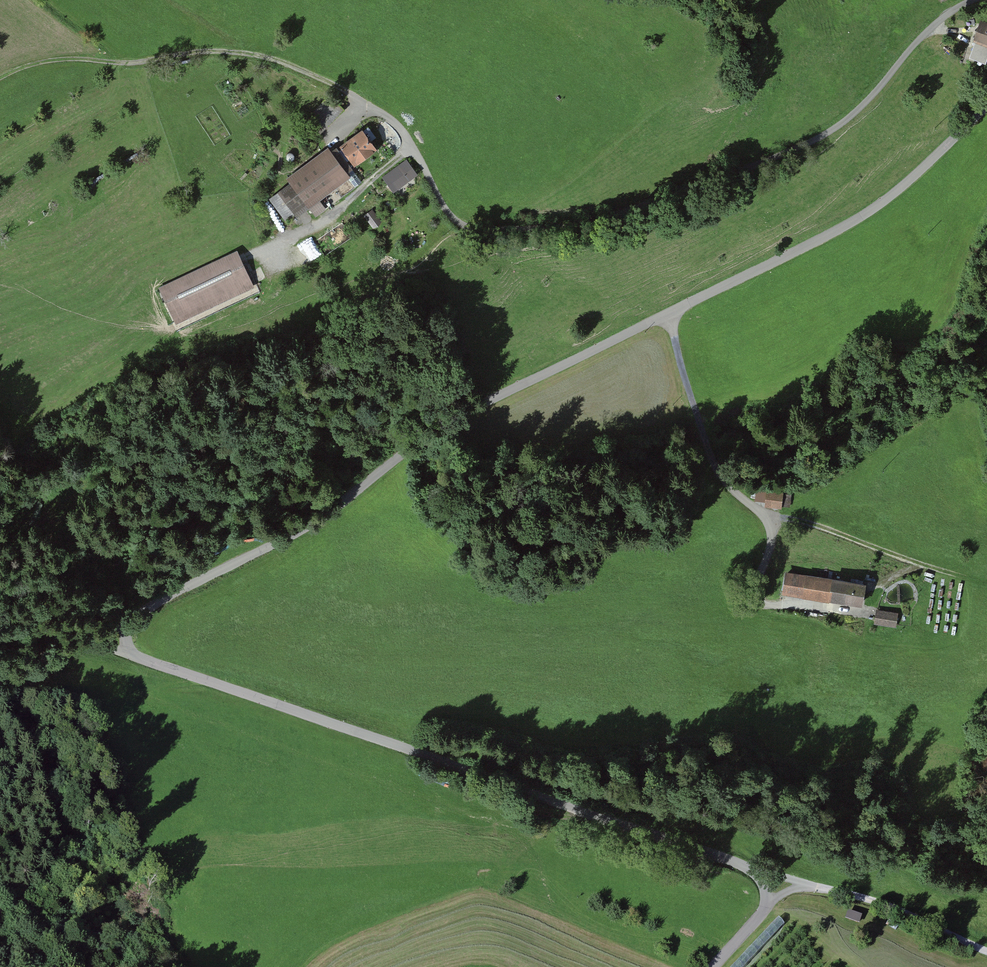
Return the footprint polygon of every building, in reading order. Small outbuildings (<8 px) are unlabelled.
[(967,58),(983,64),(986,53),(986,24),(981,21),(967,58)] [(292,183),(272,198),(285,216),(340,176),(344,182),(350,178),(354,185),(359,180),(346,161),(350,158),(353,163),(374,148),(368,140),(374,135),(367,126),(340,146),(342,149),(339,151),(335,147),(314,164),(307,153),(299,159),(306,170),(291,181),(292,183)] [(288,160),(291,160),(292,159),(293,156),(293,153),(291,152),(289,150),(287,151),(285,153),(285,156),(286,158),(288,160)] [(405,159),(382,177),(390,188),(413,169),(405,159)] [(363,215),(372,228),(381,221),(373,209),(363,215)] [(305,264),(322,254),(312,237),(295,247),(305,264)] [(237,252),(158,286),(174,323),(253,289),(237,252)] [(791,494),(766,492),(765,505),(790,506),(791,494)] [(864,584),(785,573),(781,595),(861,606),(864,584)] [(876,609),(874,623),(896,627),(898,612),(876,609)] [(857,922),(860,914),(850,910),(847,918),(857,922)] [(785,923),(778,917),(733,966),(746,966),(785,923)]
